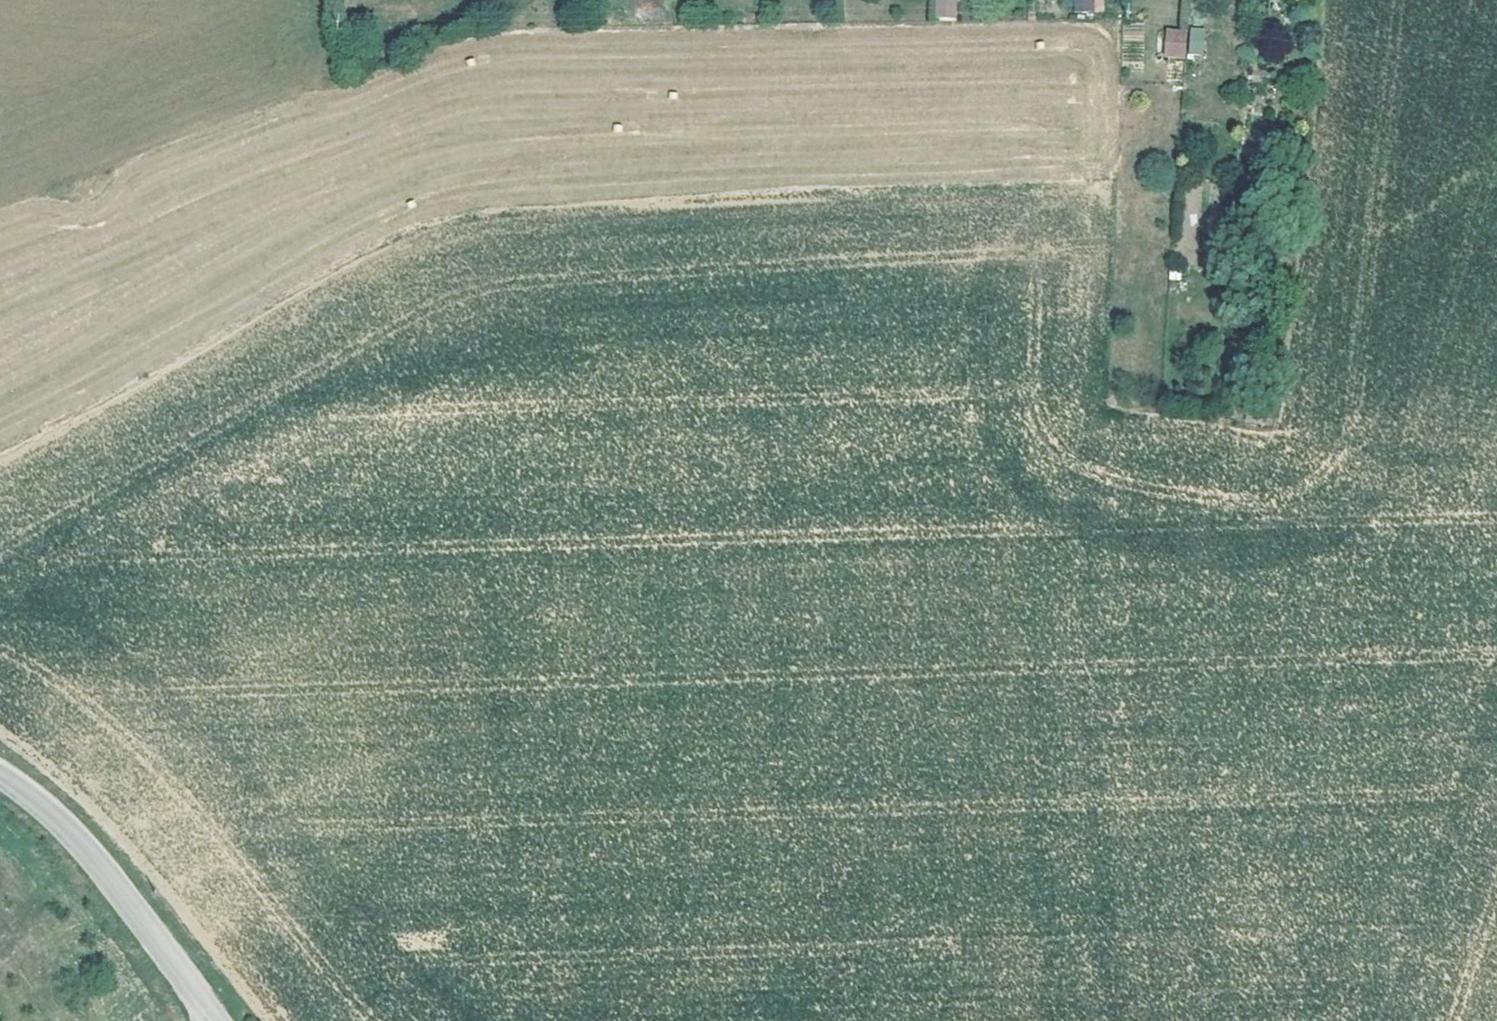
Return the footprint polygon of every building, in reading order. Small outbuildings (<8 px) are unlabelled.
[(934,19),(956,19),(956,0),(934,0),(934,19)] [(1066,13),(1084,12),(1084,0),(1066,0),(1066,13)] [(1180,55),(1193,55),(1195,31),(1181,31),(1180,55)] [(1156,58),(1176,59),(1177,34),(1157,33),(1156,58)] [(1303,83),(1304,68),(1291,67),(1289,82),(1303,83)]
